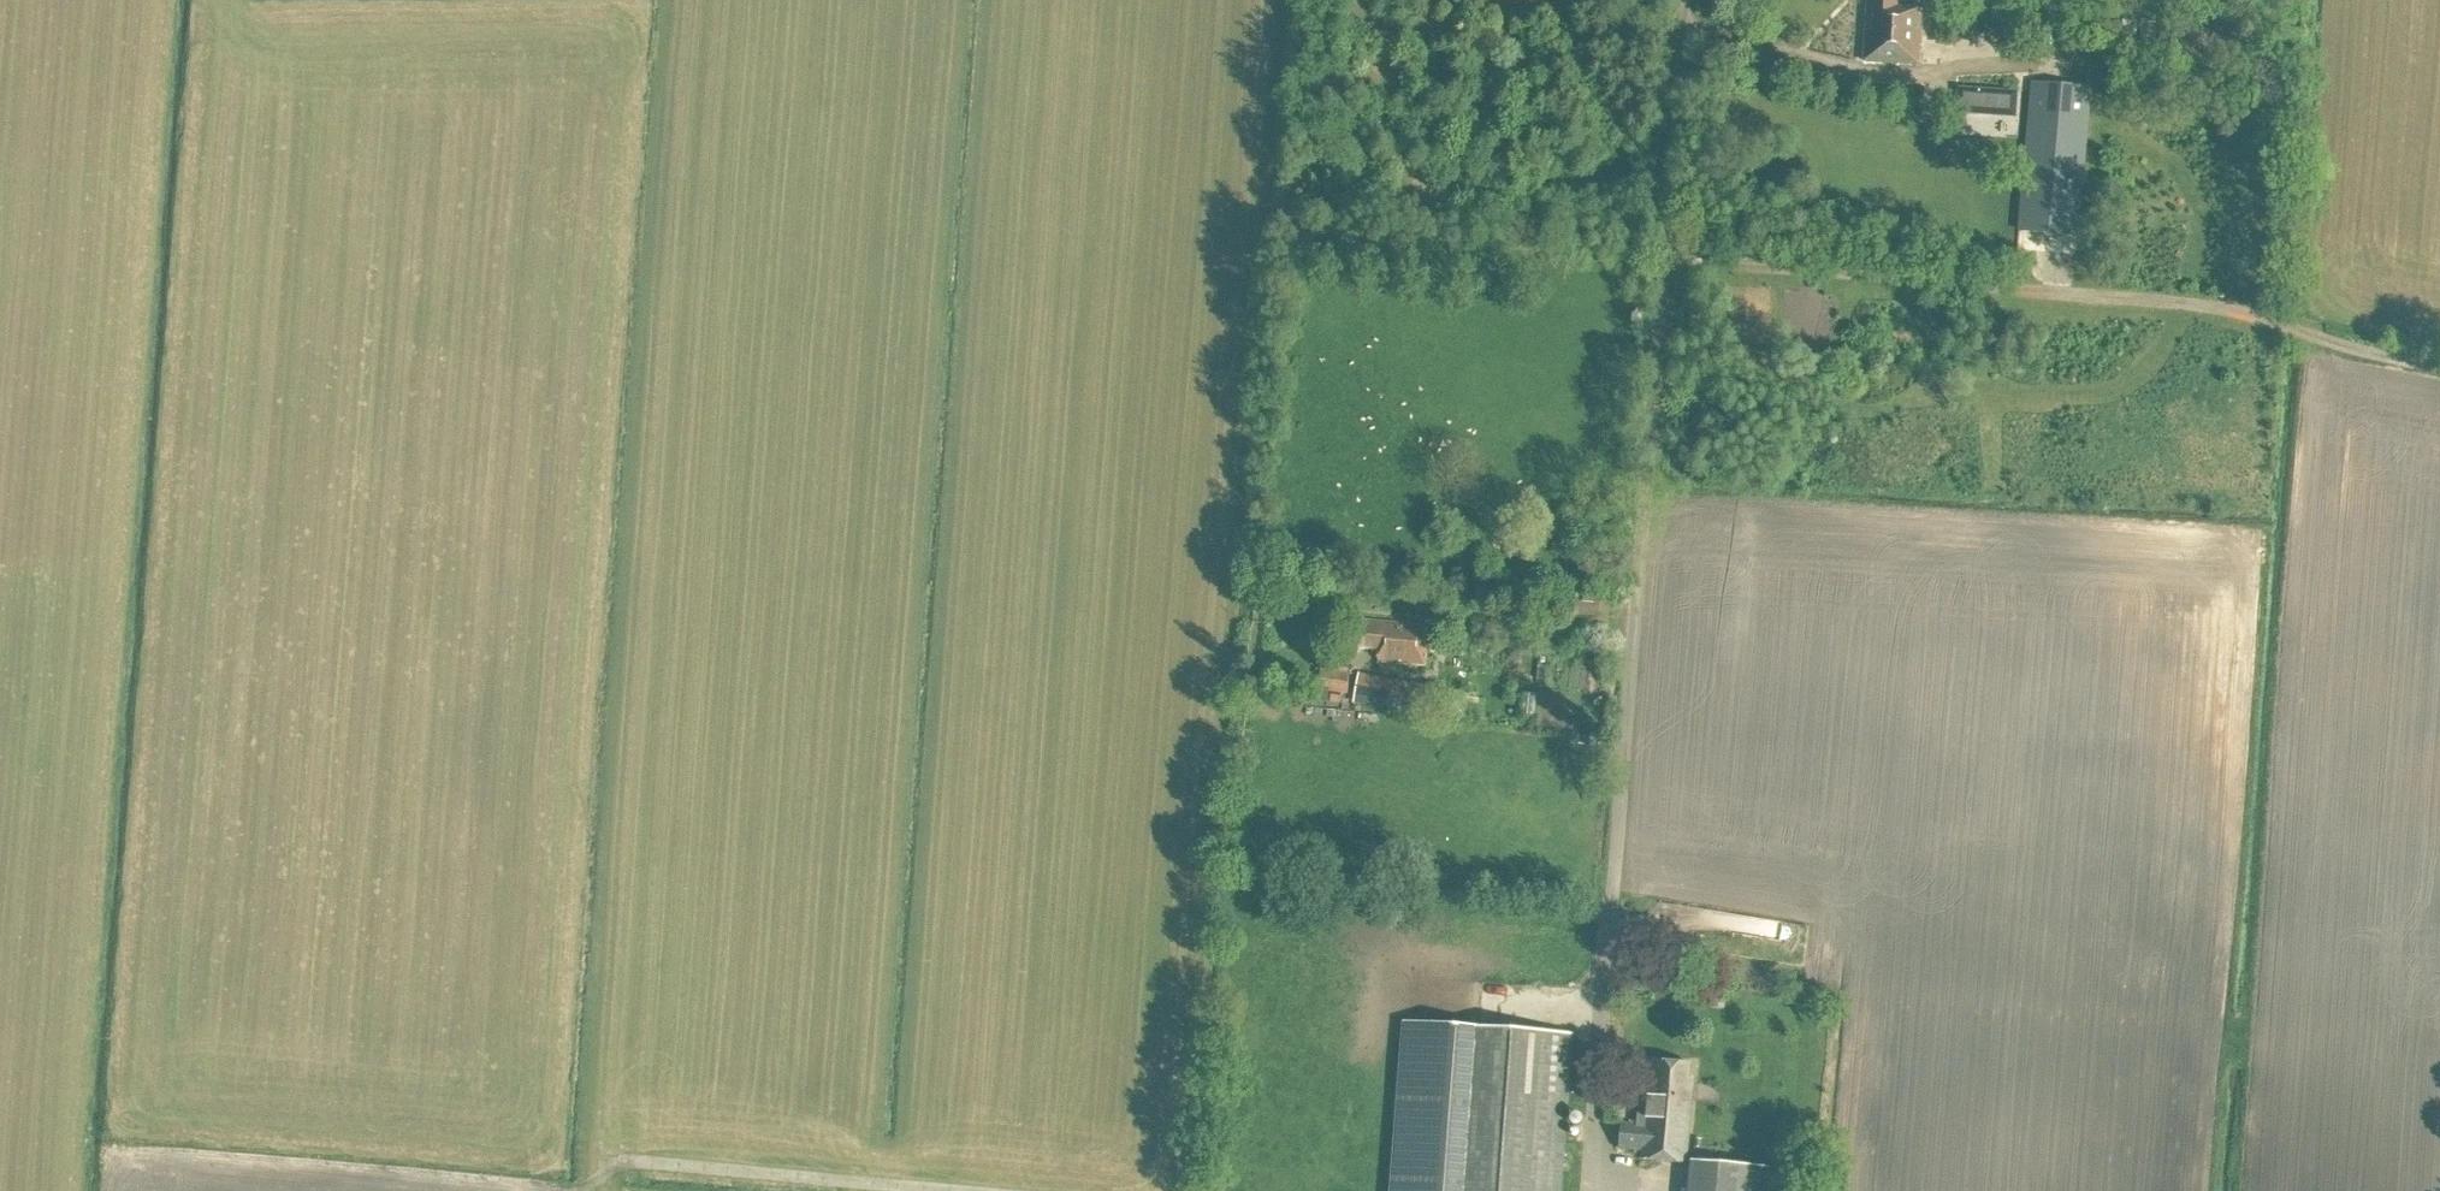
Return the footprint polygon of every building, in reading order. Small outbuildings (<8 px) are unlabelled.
[(1917,65),(1921,11),(1896,9),(1897,0),(1868,0),(1864,62),(1917,65)] [(2075,256),(2090,88),(2032,83),(2017,251),(2075,256)] [(2015,117),(2016,93),(1997,92),(1995,116),(2015,117)] [(1378,662),(1425,666),(1429,628),(1356,621),(1353,649),(1379,651),(1378,662)] [(1350,677),(1348,677),(1349,669),(1321,665),(1319,679),(1320,679),(1317,703),(1327,705),(1329,692),(1348,695),(1350,677)] [(1359,676),(1354,704),(1419,715),(1419,713),(1431,715),(1435,690),(1359,676)] [(1393,1190),(1559,1190),(1571,1037),(1406,1024),(1393,1190)] [(1621,1124),(1619,1149),(1640,1151),(1639,1160),(1686,1165),(1695,1077),(1689,1076),(1690,1065),(1654,1062),(1652,1088),(1647,1088),(1646,1102),(1638,1101),(1636,1126),(1621,1124)] [(1697,1190),(1777,1190),(1780,1166),(1700,1158),(1697,1190)]
